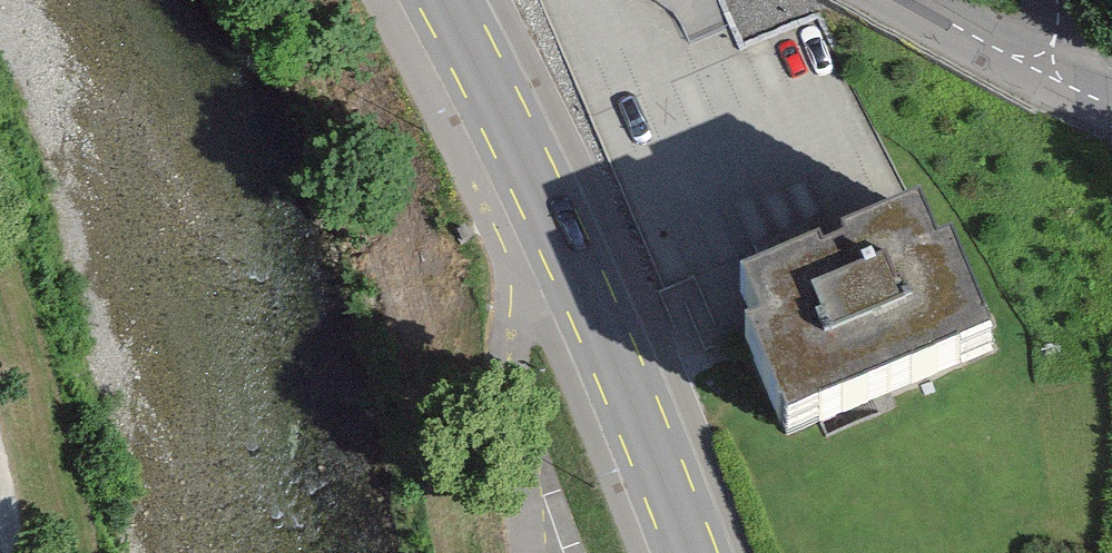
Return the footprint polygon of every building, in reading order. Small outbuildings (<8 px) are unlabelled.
[(918,212),(740,288),(759,331),(744,338),(789,444),(996,355),(953,254),(939,260),(918,212)]
